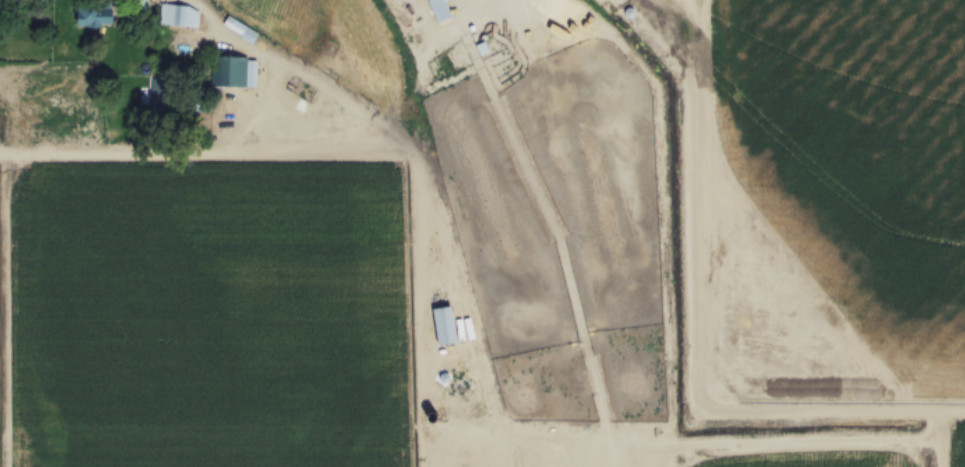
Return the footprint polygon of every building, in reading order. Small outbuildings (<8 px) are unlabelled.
[(437,21),(453,15),(446,0),(428,0),(437,21)] [(115,25),(115,2),(79,2),(79,25),(115,25)] [(158,24),(196,26),(197,4),(159,2),(158,24)] [(252,42),(258,33),(229,15),(223,25),(252,42)] [(255,55),(210,56),(210,87),(256,86),(255,55)] [(151,78),(150,99),(163,100),(165,79),(151,78)] [(457,343),(454,305),(435,307),(438,345),(457,343)]
